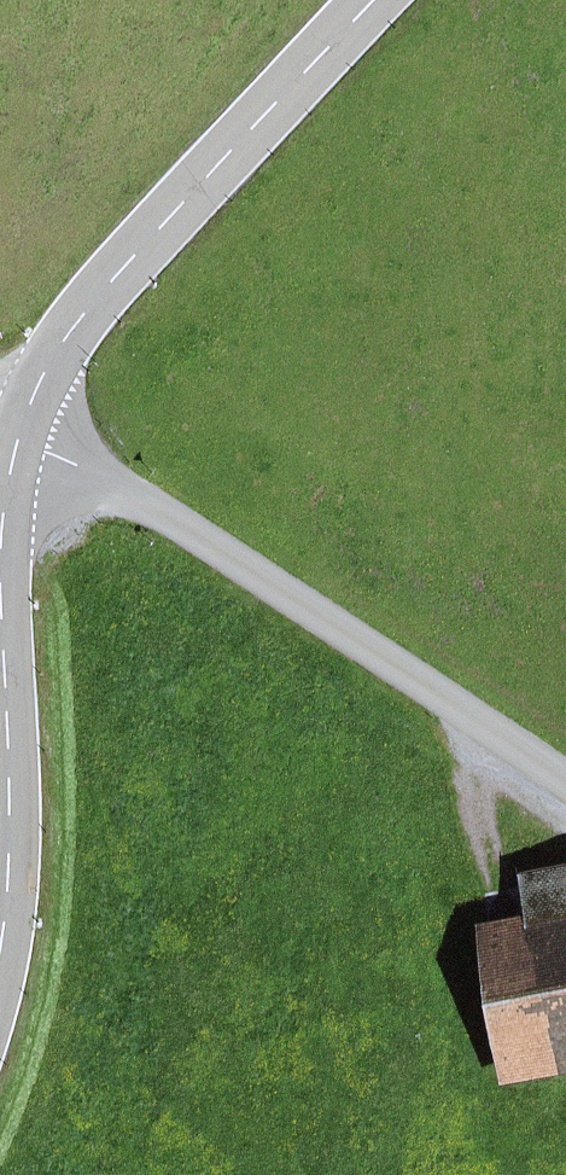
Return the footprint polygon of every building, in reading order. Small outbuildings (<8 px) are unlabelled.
[(512,1069),(565,1060),(565,879),(523,886),(530,929),(489,936),(512,1069)]
